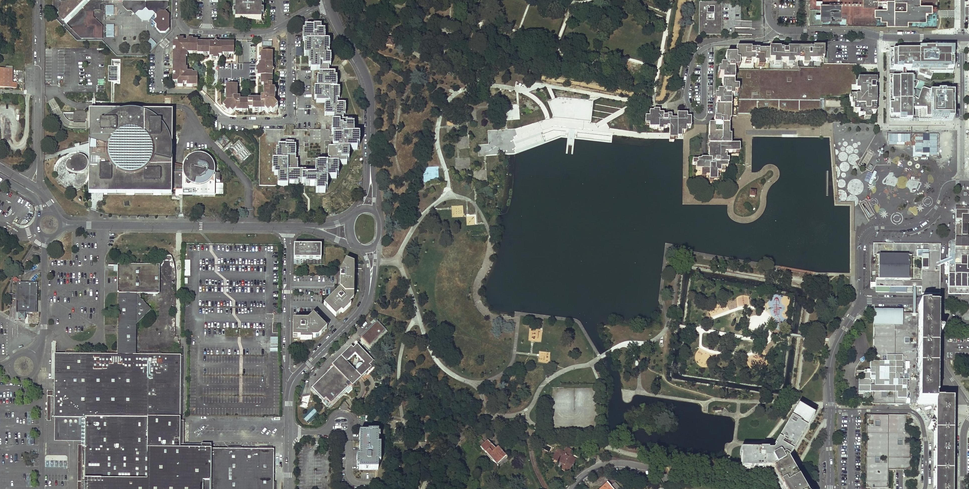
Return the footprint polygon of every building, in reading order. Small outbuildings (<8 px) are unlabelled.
[(101,38),(101,26),(91,17),(91,12),(94,9),(99,9),(99,4),(101,2),(101,1),(114,1),(116,1),(119,1),(122,1),(123,1),(123,6),(127,9),(131,9),(136,12),(138,9),(142,10),(145,6),(149,10),(152,10),(155,12),(159,10),(163,10),(167,6),(167,0),(166,0),(67,0),(66,1),(61,1),(61,6),(58,9),(58,15),(62,18),(67,19),(67,23),(82,38),(101,38)] [(235,19),(261,19),(261,0),(235,0),(235,19)] [(809,23),(894,24),(894,25),(917,25),(917,26),(937,26),(937,17),(936,17),(936,0),(810,0),(809,23)] [(721,4),(700,4),(700,34),(721,34),(721,4)] [(741,4),(721,4),(721,34),(734,35),(734,28),(741,28),(741,4)] [(114,6),(105,6),(106,15),(114,15),(114,6)] [(156,29),(159,33),(165,33),(168,29),(168,15),(165,11),(159,11),(156,15),(156,19),(152,22),(156,25),(156,29)] [(106,24),(106,36),(114,36),(114,24),(106,24)] [(313,27),(304,27),(304,31),(302,31),(302,42),(306,42),(306,45),(303,45),(303,56),(308,56),(308,67),(310,67),(310,71),(319,71),(319,74),(327,74),(328,67),(330,67),(330,56),(327,56),(327,52),(329,52),(329,42),(324,42),(324,31),(320,31),(320,26),(313,26),(313,27)] [(151,50),(156,44),(151,39),(145,44),(151,50)] [(173,63),(185,63),(185,58),(186,58),(186,53),(197,53),(198,43),(198,41),(192,41),(192,39),(186,39),(186,41),(183,41),(183,39),(174,39),(174,43),(172,43),(172,48),(175,48),(174,51),(173,51),(173,63)] [(205,44),(198,43),(197,53),(204,54),(204,55),(208,55),(208,58),(212,58),(212,59),(217,59),(217,57),(220,57),(220,54),(225,55),(225,53),(233,54),(233,44),(227,44),(227,43),(218,43),(218,44),(215,41),(212,44),(212,43),(205,43),(205,44)] [(798,49),(798,50),(797,64),(823,64),(823,49),(812,48),(812,50),(798,49)] [(713,125),(708,125),(708,159),(701,159),(701,160),(692,160),(692,165),(695,165),(695,170),(701,171),(701,175),(709,175),(708,181),(717,181),(717,173),(724,173),(724,168),(727,168),(727,164),(728,164),(728,159),(726,159),(726,155),(725,155),(725,153),(739,153),(739,145),(730,145),(730,136),(728,136),(729,116),(736,116),(736,108),(738,108),(738,113),(752,114),(767,114),(778,114),(778,101),(738,100),(738,66),(758,67),(757,74),(763,74),(763,67),(768,67),(768,52),(753,52),(750,52),(750,50),(735,50),(735,57),(724,57),(724,68),(720,68),(720,72),(717,72),(717,78),(721,78),(721,84),(721,92),(716,92),(716,96),(714,96),(714,103),(718,103),(718,107),(715,107),(715,112),(715,119),(713,119),(713,125)] [(768,50),(768,52),(768,67),(797,67),(797,64),(798,50),(787,50),(787,53),(783,53),(783,51),(780,51),(780,50),(768,50)] [(955,51),(890,50),(889,122),(934,122),(954,122),(955,51)] [(260,77),(260,82),(260,86),(262,86),(271,86),(271,82),(271,74),(270,73),(273,71),(271,68),(271,67),(271,60),(271,53),(261,53),(261,60),(260,60),(260,65),(258,65),(258,68),(256,68),(255,73),(257,73),(257,77),(260,77)] [(186,86),(196,86),(196,74),(191,74),(191,72),(186,72),(186,68),(184,68),(185,63),(173,63),(173,73),(174,73),(174,77),(172,77),(172,82),(174,82),(174,86),(182,86),(182,84),(186,84),(186,86)] [(108,83),(120,83),(121,64),(114,64),(114,66),(108,66),(108,83)] [(856,65),(823,64),(797,64),(797,67),(799,67),(799,101),(820,101),(820,96),(849,97),(855,97),(855,80),(856,65)] [(797,67),(768,67),(763,67),(763,74),(757,74),(758,67),(738,66),(738,100),(778,101),(799,101),(799,67),(797,67)] [(17,88),(17,83),(12,83),(12,69),(0,69),(0,88),(17,88)] [(327,74),(319,74),(319,77),(317,77),(316,89),(314,89),(314,99),(316,99),(316,103),(325,103),(325,105),(324,105),(324,116),(334,116),(334,119),(343,119),(343,116),(344,116),(344,105),(336,105),(336,99),(338,99),(339,88),(336,88),(336,78),(334,78),(334,74),(327,74)] [(875,81),(855,80),(855,97),(849,97),(848,102),(851,102),(851,107),(853,107),(853,112),(858,112),(858,117),(863,117),(863,120),(869,120),(870,114),(875,114),(875,91),(874,91),(874,86),(875,86),(875,81)] [(236,99),(236,86),(225,86),(225,94),(225,99),(225,102),(221,107),(224,109),(223,110),(226,113),(228,111),(231,114),(234,112),(237,112),(237,113),(243,113),(243,112),(247,112),(247,110),(249,110),(249,101),(238,101),(239,99),(236,99)] [(271,90),(271,86),(262,86),(262,99),(259,99),(259,101),(249,101),(249,110),(251,110),(251,112),(255,112),(255,113),(260,113),(260,112),(264,112),(267,114),(270,112),(272,113),(276,110),(275,109),(277,106),(273,102),(273,98),(274,98),(274,93),(273,93),(273,89),(271,90)] [(778,101),(778,114),(790,114),(806,115),(819,115),(820,101),(799,101),(778,101)] [(73,112),(73,120),(91,121),(90,192),(169,193),(169,184),(182,184),(182,195),(192,195),(192,194),(213,194),(214,179),(215,179),(215,169),(215,166),(214,164),(212,161),(210,159),(207,156),(204,155),(200,154),(196,155),(192,156),(189,158),(187,159),(185,161),(184,163),(183,164),(183,166),(172,163),(171,176),(169,176),(170,113),(73,112)] [(669,144),(674,144),(674,141),(674,139),(678,140),(682,140),(682,138),(682,134),(686,134),(686,129),(691,129),(691,120),(687,120),(687,116),(682,116),(677,116),(677,121),(671,121),(672,117),(667,117),(667,119),(663,119),(663,115),(660,115),(660,112),(654,112),(654,113),(649,113),(649,119),(645,119),(645,126),(649,126),(649,130),(658,130),(658,132),(663,132),(663,130),(667,130),(667,129),(670,129),(669,138),(669,144)] [(343,121),(343,119),(334,119),(333,123),(331,123),(331,133),(334,133),(334,137),(332,137),(332,148),(337,148),(337,150),(327,150),(327,161),(330,161),(330,164),(338,164),(346,164),(346,161),(348,161),(348,150),(356,150),(357,146),(358,146),(358,136),(353,136),(353,125),(351,125),(351,121),(343,121)] [(266,129),(265,142),(282,143),(282,130),(266,129)] [(310,142),(320,142),(320,130),(309,130),(310,142)] [(233,149),(244,159),(249,154),(238,143),(233,149)] [(289,144),(285,143),(285,146),(278,146),(278,150),(276,150),(275,160),(272,160),(272,161),(271,171),(274,171),(273,175),(277,175),(277,186),(287,186),(287,184),(298,184),(298,182),(302,182),(302,176),(305,176),(305,172),(297,172),(297,161),(295,161),(295,147),(293,147),(293,144),(289,144)] [(80,155),(77,155),(73,156),(70,158),(67,161),(65,164),(65,167),(66,169),(70,171),(72,172),(76,172),(79,172),(82,171),(85,170),(87,168),(88,165),(88,162),(87,160),(85,157),(83,155),(80,155)] [(338,175),(338,164),(330,164),(317,164),(317,165),(314,165),(314,172),(305,172),(305,176),(302,176),(302,182),(302,184),(305,184),(305,186),(316,186),(315,193),(324,193),(324,189),(326,190),(326,179),(336,179),(336,175),(338,175)] [(968,294),(968,206),(955,206),(954,249),(952,249),(948,249),(948,294),(968,294)] [(940,244),(873,244),(873,257),(876,257),(876,287),(920,287),(920,294),(940,294),(940,244)] [(321,260),(321,246),(294,246),(294,251),(294,265),(301,265),(301,260),(321,260)] [(175,268),(172,256),(170,255),(167,256),(165,256),(163,257),(158,265),(175,268)] [(340,289),(352,301),(353,300),(353,264),(345,261),(340,272),(340,289)] [(116,353),(135,353),(135,325),(150,310),(140,299),(140,294),(169,294),(175,294),(175,268),(158,265),(157,266),(121,265),(121,272),(119,272),(119,294),(117,294),(116,353)] [(36,283),(20,283),(20,279),(18,279),(17,278),(14,280),(16,283),(16,295),(12,294),(12,298),(16,298),(16,312),(18,312),(17,319),(24,319),(24,314),(26,314),(27,312),(35,312),(36,289),(37,289),(37,287),(36,287),(36,283)] [(340,289),(324,305),(335,317),(340,312),(342,314),(350,305),(349,304),(352,301),(340,289)] [(927,309),(927,308),(919,308),(918,314),(918,404),(934,405),(934,401),(934,381),(935,381),(937,382),(938,381),(939,381),(939,379),(939,378),(938,377),(936,377),(934,378),(935,360),(936,361),(937,361),(938,361),(939,360),(939,359),(939,358),(938,357),(936,356),(935,357),(935,336),(937,336),(937,335),(938,335),(939,335),(940,335),(940,334),(940,333),(939,332),(938,332),(935,329),(935,320),(936,321),(937,321),(938,320),(939,320),(939,319),(939,318),(938,317),(937,316),(936,316),(935,317),(935,309),(927,309)] [(918,404),(918,314),(902,314),(902,310),(873,310),(872,355),(872,361),(870,361),(870,373),(862,373),(862,379),(858,379),(858,392),(872,392),(872,404),(891,404),(910,404),(918,404)] [(307,321),(293,321),(293,338),(300,338),(300,340),(311,340),(311,338),(317,338),(326,329),(312,316),(307,321)] [(371,347),(387,331),(377,321),(361,337),(371,347)] [(353,349),(351,346),(332,365),(333,367),(312,388),(324,401),(327,398),(332,403),(351,385),(352,387),(372,368),(369,365),(373,361),(357,345),(353,349)] [(135,353),(116,353),(116,357),(100,357),(100,353),(87,353),(87,356),(85,356),(85,353),(65,353),(65,354),(54,354),(54,383),(49,384),(49,390),(54,390),(54,397),(52,397),(52,416),(53,416),(55,417),(55,420),(59,420),(59,428),(59,430),(62,433),(65,436),(80,436),(80,442),(80,445),(80,446),(81,446),(86,446),(86,451),(83,451),(82,465),(86,465),(86,481),(82,482),(82,488),(274,488),(274,483),(271,483),(271,448),(259,448),(259,453),(240,452),(240,448),(227,448),(227,452),(210,452),(210,445),(179,444),(179,442),(179,419),(179,416),(181,416),(182,358),(180,358),(160,358),(160,355),(160,354),(138,353),(138,355),(135,355),(135,353)] [(952,465),(953,465),(954,464),(954,463),(955,463),(954,461),(953,461),(952,461),(950,461),(951,436),(951,405),(951,395),(947,395),(945,392),(943,393),(941,395),(939,401),(937,401),(934,401),(934,405),(933,488),(950,488),(950,485),(952,485),(953,485),(954,484),(954,483),(954,482),(953,481),(952,481),(950,481),(950,464),(952,465)] [(787,461),(813,416),(799,407),(773,453),(741,452),(741,469),(771,470),(782,488),(803,488),(787,461)] [(302,417),(307,422),(317,413),(313,408),(302,417)] [(905,423),(906,415),(891,415),(866,414),(866,488),(877,488),(881,488),(888,488),(888,470),(900,470),(911,470),(911,433),(905,433),(905,423)] [(59,428),(59,420),(55,420),(55,417),(53,416),(53,428),(53,441),(80,442),(80,436),(65,436),(62,433),(59,430),(59,428)] [(367,433),(359,433),(359,457),(357,457),(357,466),(359,466),(359,470),(377,470),(377,463),(380,463),(380,445),(377,445),(378,432),(368,432),(367,433)] [(495,449),(488,440),(484,443),(481,446),(481,447),(497,464),(506,456),(498,447),(495,449)] [(570,453),(564,450),(563,452),(558,449),(553,458),(562,462),(560,467),(569,472),(574,462),(573,461),(575,458),(571,456),(569,455),(570,453)] [(506,456),(497,464),(498,466),(508,457),(506,456)]
